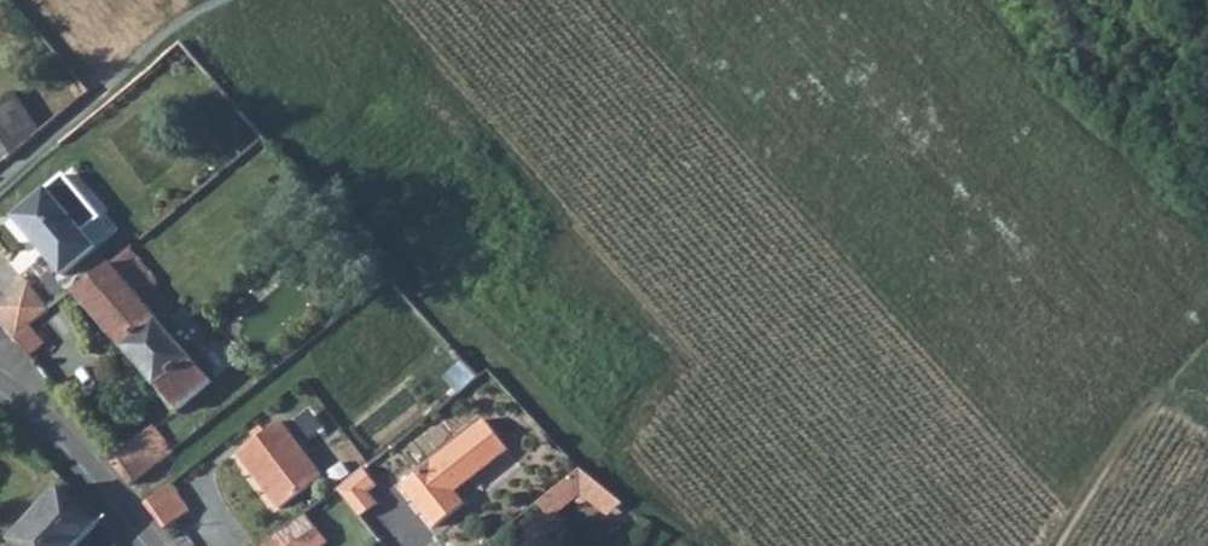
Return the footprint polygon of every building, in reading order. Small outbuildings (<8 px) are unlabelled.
[(0,102),(0,131),(15,154),(43,127),(18,92),(0,102)] [(66,176),(14,216),(34,240),(36,238),(46,251),(44,253),(61,275),(96,249),(83,232),(100,218),(66,176)] [(126,247),(108,262),(73,290),(177,412),(211,383),(139,298),(153,287),(154,279),(126,247)] [(12,339),(24,329),(48,310),(28,285),(9,299),(13,304),(0,314),(0,323),(11,338),(12,339)] [(24,329),(12,339),(26,357),(38,347),(24,329)] [(484,420),(401,485),(433,527),(463,504),(453,492),(507,450),(484,420)] [(281,423),(240,453),(282,507),(322,476),(281,423)] [(153,427),(108,458),(129,485),(172,451),(153,427)] [(363,468),(336,489),(359,517),(377,503),(367,491),(376,485),(363,468)] [(579,471),(537,504),(549,519),(596,482),(579,471)] [(173,484),(145,506),(166,532),(194,509),(173,484)] [(17,545),(77,545),(99,523),(60,486),(12,541),(17,545)] [(279,534),(289,545),(315,545),(296,521),(279,534)] [(263,545),(289,545),(279,534),(263,545)]
